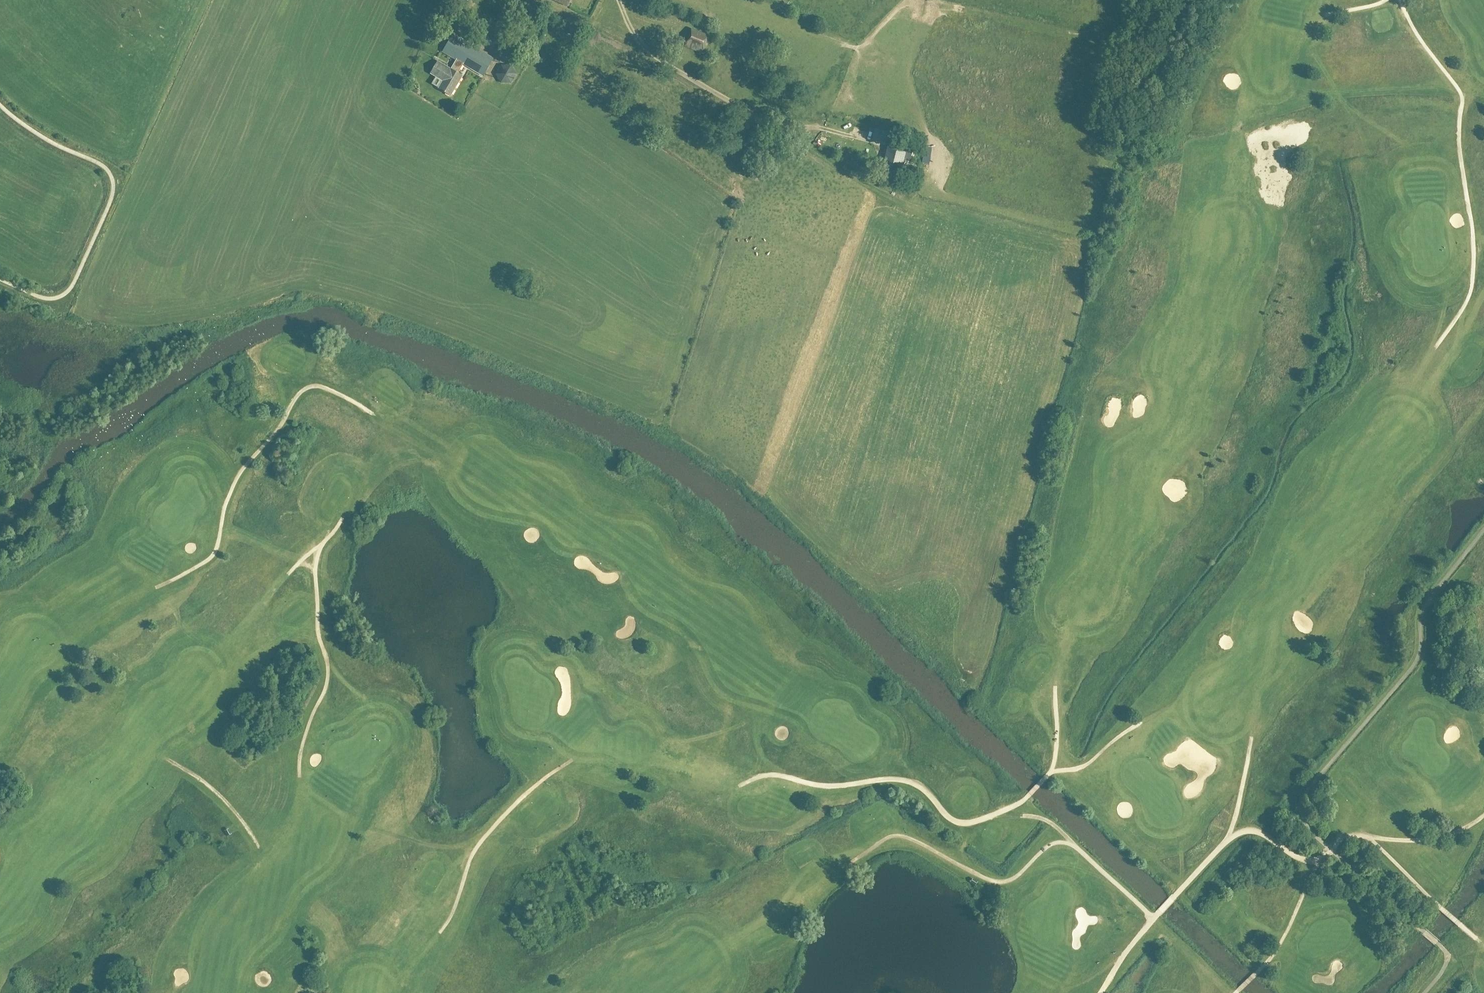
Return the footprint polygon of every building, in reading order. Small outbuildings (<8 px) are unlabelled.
[(447,27),(456,13),(446,7),(442,14),(445,16),(440,23),(447,27)] [(494,46),(503,31),(475,14),(470,23),(480,29),(476,36),(494,46)] [(702,51),(708,33),(692,28),(686,46),(702,51)] [(452,95),(463,76),(459,73),(464,64),(483,75),(494,58),(453,34),(443,52),(456,59),(451,68),(438,61),(431,74),(443,81),(439,88),(452,95)] [(509,66),(498,68),(500,84),(511,83),(509,66)] [(876,133),(874,139),(884,142),(886,136),(876,133)] [(901,173),(905,157),(911,158),(913,148),(905,146),(904,152),(889,149),(884,169),(901,173)]
